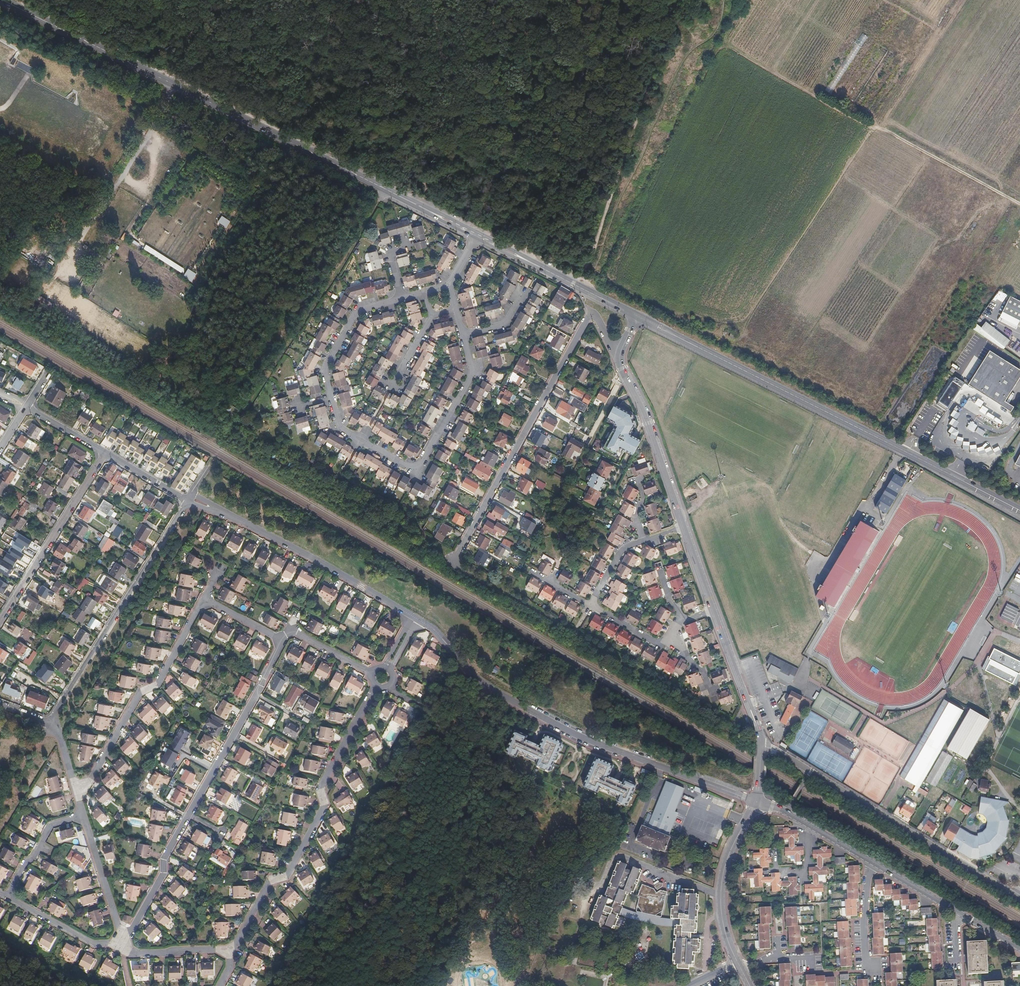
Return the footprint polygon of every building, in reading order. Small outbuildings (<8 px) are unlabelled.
[(856,42),(861,45),(868,37),(863,33),(856,42)] [(887,81),(899,58),(895,56),(883,79),(887,81)] [(903,61),(899,67),(904,70),(908,63),(903,61)] [(832,93),(842,72),(837,69),(828,88),(827,91),(832,93)] [(411,220),(398,223),(401,233),(413,230),(413,228),(411,220)] [(398,223),(387,226),(389,232),(390,237),(401,233),(398,223)] [(413,228),(413,230),(416,240),(426,237),(423,225),(413,228)] [(389,232),(381,234),(382,238),(384,244),(391,242),(390,237),(389,232)] [(417,243),(416,243),(418,250),(424,249),(427,248),(428,247),(426,240),(427,240),(426,237),(416,240),(417,243)] [(382,238),(378,239),(375,243),(382,247),(384,244),(382,238)] [(457,242),(448,238),(444,246),(448,247),(455,252),(457,248),(454,247),(457,242)] [(136,248),(139,243),(133,240),(130,245),(136,248)] [(146,245),(143,250),(181,273),(184,269),(146,245)] [(455,252),(448,247),(442,257),(451,262),(455,255),(454,255),(455,252)] [(378,251),(369,253),(371,262),(383,259),(382,254),(379,255),(378,251)] [(407,253),(397,256),(400,267),(410,265),(407,253)] [(478,258),(476,262),(484,267),(487,269),(492,261),(483,256),(481,260),(478,258)] [(451,262),(442,257),(437,266),(444,270),(444,271),(446,268),(448,268),(451,262)] [(383,259),(371,262),(374,270),(383,268),(381,263),(384,262),(383,259)] [(474,265),(473,264),(469,271),(478,276),(484,267),(476,262),(474,265)] [(436,267),(424,270),(428,283),(434,281),(434,279),(437,279),(437,276),(441,275),(436,267)] [(424,270),(414,273),(417,284),(420,283),(420,284),(428,283),(424,270)] [(520,275),(511,270),(507,278),(509,278),(516,282),(520,275)] [(466,277),(467,278),(463,285),(472,287),(478,276),(469,271),(466,277)] [(405,274),(402,275),(405,287),(408,286),(408,288),(417,285),(417,284),(414,273),(405,275),(405,274)] [(516,282),(509,278),(503,288),(512,293),(516,286),(514,285),(516,282)] [(371,281),(363,283),(366,294),(376,291),(375,285),(374,282),(371,283),(371,281)] [(383,283),(375,285),(376,291),(378,295),(386,293),(386,292),(389,291),(386,281),(383,282),(383,283)] [(346,288),(347,288),(353,295),(354,297),(366,294),(363,283),(346,288)] [(545,288),(537,283),(532,291),(535,292),(541,296),(545,288)] [(565,301),(566,300),(566,299),(570,292),(560,286),(560,287),(552,302),(548,309),(558,314),(565,301)] [(353,295),(347,288),(339,303),(348,308),(354,297),(353,295)] [(462,294),(459,295),(461,302),(472,299),(470,292),(472,291),(471,288),(461,291),(462,294)] [(500,294),(501,294),(499,297),(501,303),(502,305),(506,304),(512,293),(503,288),(500,294)] [(541,296),(535,292),(529,301),(537,306),(541,299),(540,299),(541,296)] [(1010,297),(1002,312),(1019,321),(1019,320),(1019,302),(1010,297)] [(444,302),(437,299),(433,306),(440,310),(444,302)] [(472,299),(461,302),(463,309),(464,308),(465,311),(475,309),(472,299)] [(407,308),(408,307),(410,315),(420,312),(418,304),(417,304),(416,301),(406,304),(407,308)] [(537,306),(529,301),(524,310),(532,315),(534,316),(537,309),(536,309),(537,306)] [(337,305),(338,306),(334,313),(335,314),(333,317),(339,320),(340,317),(342,318),(343,318),(347,311),(346,310),(348,308),(339,303),(338,302),(337,305)] [(501,303),(492,306),(496,318),(499,317),(499,314),(504,313),(502,305),(501,303)] [(492,306),(484,308),(486,315),(486,318),(491,316),(492,319),(496,318),(492,306)] [(465,311),(464,312),(466,316),(463,317),(464,321),(477,318),(475,309),(465,311)] [(523,313),(521,312),(518,319),(527,324),(532,315),(524,310),(523,313)] [(382,313),(383,315),(385,324),(395,321),(393,312),(390,313),(389,312),(382,313)] [(420,312),(410,315),(412,322),(411,322),(410,324),(415,327),(417,329),(420,323),(419,320),(422,319),(420,312)] [(372,316),(372,318),(375,327),(385,324),(383,315),(380,316),(379,314),(372,316)] [(333,317),(332,316),(326,325),(336,330),(339,324),(338,323),(340,320),(339,320),(333,317)] [(477,318),(464,321),(465,325),(468,324),(469,329),(479,326),(477,318)] [(362,325),(361,324),(357,330),(358,331),(366,335),(371,326),(369,319),(365,320),(362,325)] [(513,326),(512,326),(511,328),(513,337),(517,336),(520,330),(522,332),(527,324),(518,319),(513,326)] [(565,321),(564,320),(559,329),(568,333),(572,325),(568,322),(565,321)] [(449,321),(441,323),(444,333),(452,331),(452,332),(456,331),(453,321),(449,322),(449,321)] [(992,327),(986,322),(981,329),(987,333),(992,327)] [(434,328),(431,329),(428,335),(430,335),(429,336),(435,339),(437,337),(436,335),(444,333),(441,323),(434,325),(434,328)] [(326,325),(324,324),(320,331),(329,336),(331,332),(334,334),(336,330),(326,325)] [(413,332),(405,327),(400,336),(409,341),(413,335),(411,334),(413,332)] [(547,331),(539,327),(535,334),(539,336),(538,336),(543,339),(547,331)] [(992,327),(987,333),(1004,347),(1009,341),(1001,334),(992,327)] [(508,333),(503,334),(506,343),(514,341),(513,337),(511,328),(507,329),(508,333)] [(329,336),(320,331),(315,339),(317,341),(327,346),(329,342),(326,341),(329,336)] [(357,334),(356,333),(352,339),(361,344),(366,335),(358,331),(357,334)] [(566,336),(558,331),(550,345),(558,350),(566,336)] [(497,332),(494,333),(496,343),(497,346),(506,343),(503,334),(499,335),(497,332)] [(400,336),(398,335),(394,343),(402,348),(404,343),(407,345),(409,341),(400,336)] [(483,336),(473,339),(475,345),(476,345),(477,348),(486,346),(483,336)] [(350,343),(353,344),(350,349),(359,354),(363,346),(361,344),(352,339),(350,343)] [(426,343),(425,342),(421,348),(430,353),(435,344),(428,339),(426,343)] [(327,346),(317,341),(312,350),(321,354),(322,351),(323,352),(327,346)] [(456,342),(448,344),(450,355),(461,352),(459,345),(457,345),(456,342)] [(402,348),(394,343),(389,350),(400,357),(402,353),(399,352),(402,348)] [(478,351),(477,352),(479,359),(489,356),(486,346),(477,348),(478,351)] [(543,351),(535,346),(530,355),(538,360),(543,351)] [(419,352),(422,354),(420,358),(428,363),(432,355),(430,353),(421,348),(419,352)] [(345,352),(343,355),(353,360),(355,362),(359,354),(350,349),(348,353),(345,352)] [(321,354),(312,350),(307,359),(317,364),(320,358),(319,357),(321,354)] [(400,357),(389,350),(385,358),(393,363),(395,359),(398,360),(400,357)] [(599,357),(588,351),(584,358),(595,365),(599,357)] [(1019,370),(989,351),(968,385),(1011,412),(1014,407),(1005,401),(1019,378),(1018,377),(1019,374),(1019,373),(1019,372),(1019,371),(1019,370)] [(461,352),(450,355),(452,362),(453,365),(462,363),(461,360),(463,360),(461,352)] [(490,359),(493,367),(503,364),(501,356),(500,356),(499,353),(489,356),(490,359)] [(340,362),(338,361),(334,368),(345,369),(346,366),(349,367),(353,360),(343,355),(340,362)] [(527,360),(521,356),(514,369),(525,375),(528,370),(523,367),(524,365),(527,360)] [(385,358),(382,357),(378,365),(385,369),(388,365),(391,366),(393,363),(385,358)] [(24,358),(21,363),(27,366),(25,371),(23,373),(30,377),(37,366),(24,358)] [(414,361),(413,364),(424,370),(428,363),(420,358),(417,362),(414,361)] [(304,365),(305,366),(303,370),(305,376),(314,373),(313,370),(317,364),(307,359),(304,365)] [(27,366),(21,363),(18,367),(25,371),(27,366)] [(453,365),(454,368),(450,375),(458,379),(459,380),(463,374),(461,373),(463,369),(462,363),(453,365)] [(378,365),(377,364),(372,373),(381,378),(385,369),(378,365)] [(411,367),(413,369),(411,373),(420,378),(424,370),(413,364),(411,367)] [(576,370),(578,371),(576,374),(574,378),(583,383),(589,371),(578,365),(576,370)] [(345,369),(334,368),(336,373),(333,374),(335,381),(346,379),(344,372),(345,371),(345,369)] [(487,376),(488,376),(486,379),(495,384),(500,374),(492,369),(491,368),(487,376)] [(306,380),(307,380),(310,387),(319,385),(317,376),(315,377),(314,373),(305,376),(306,380)] [(381,378),(372,373),(366,383),(375,388),(377,385),(381,378)] [(409,377),(412,378),(409,383),(419,388),(423,380),(420,378),(411,373),(409,377)] [(458,379),(450,375),(445,384),(454,389),(457,383),(456,382),(458,379)] [(512,381),(513,382),(511,384),(517,387),(522,379),(516,375),(512,381)] [(24,382),(15,376),(13,380),(12,379),(9,383),(19,390),(24,382)] [(346,379),(335,381),(337,388),(339,388),(339,391),(350,388),(349,384),(348,385),(346,379)] [(484,382),(483,382),(480,388),(486,391),(490,393),(495,384),(486,379),(484,382)] [(961,387),(952,381),(936,405),(946,411),(961,387)] [(419,388),(409,383),(404,392),(413,397),(419,388)] [(293,385),(285,387),(288,397),(290,396),(300,393),(299,390),(297,384),(293,385)] [(454,389),(445,384),(440,393),(447,398),(449,395),(450,395),(454,389)] [(319,385),(310,387),(312,394),(310,395),(311,399),(321,396),(320,393),(321,393),(319,385)] [(377,385),(375,388),(372,394),(379,398),(378,399),(381,401),(386,392),(383,390),(384,389),(377,385)] [(63,399),(60,398),(64,392),(54,386),(47,399),(59,406),(63,399)] [(474,392),(472,395),(481,401),(483,398),(482,397),(486,391),(480,388),(477,386),(474,392)] [(340,394),(339,394),(340,402),(351,398),(350,391),(351,391),(350,388),(339,391),(340,394)] [(575,388),(572,393),(583,399),(583,397),(585,398),(583,403),(588,406),(592,398),(575,388)] [(503,397),(500,395),(497,400),(507,405),(513,394),(507,391),(503,397)] [(404,392),(400,399),(399,402),(408,407),(413,397),(404,392)] [(608,395),(602,392),(596,402),(606,407),(611,397),(608,395)] [(390,394),(389,394),(384,403),(388,405),(388,403),(395,408),(399,402),(400,399),(393,394),(393,396),(390,394)] [(481,401),(472,395),(466,406),(475,411),(481,401)] [(447,401),(438,396),(434,404),(436,405),(435,408),(442,412),(444,409),(443,409),(447,401)] [(280,399),(276,400),(279,408),(277,408),(278,412),(288,409),(287,406),(288,406),(286,397),(280,399)] [(351,398),(340,402),(344,415),(353,409),(352,405),(353,405),(351,398)] [(957,404),(965,408),(968,402),(961,398),(957,404)] [(576,399),(572,406),(584,413),(588,406),(583,403),(576,399)] [(226,411),(236,416),(240,410),(230,404),(226,411)] [(314,410),(315,409),(318,418),(327,415),(325,406),(324,406),(323,404),(313,406),(314,410)] [(575,409),(566,404),(560,415),(569,420),(575,409)] [(4,421),(10,412),(0,406),(0,419),(4,421)] [(435,408),(431,406),(427,414),(435,418),(437,414),(440,416),(442,412),(435,408)] [(617,409),(615,408),(608,422),(614,425),(616,429),(615,429),(614,431),(612,430),(602,449),(619,458),(623,450),(628,453),(632,455),(639,442),(633,438),(630,437),(629,435),(634,427),(630,416),(617,409)] [(279,415),(281,414),(283,422),(286,422),(292,420),(290,412),(289,412),(288,409),(278,412),(279,415)] [(356,411),(353,409),(344,415),(350,419),(350,421),(356,424),(357,422),(361,415),(355,412),(356,411)] [(473,415),(464,410),(460,418),(459,418),(457,421),(464,425),(466,422),(468,424),(473,415)] [(93,418),(82,411),(77,420),(81,423),(82,421),(88,425),(93,418)] [(362,413),(361,415),(357,422),(364,426),(364,425),(367,426),(372,418),(362,413)] [(435,418),(427,414),(423,421),(426,423),(434,428),(436,424),(433,423),(435,418)] [(512,419),(504,414),(499,423),(507,428),(512,419)] [(327,415),(318,418),(320,425),(318,425),(319,429),(329,426),(328,424),(329,423),(327,415)] [(306,416),(294,419),(297,430),(309,427),(307,420),(306,416)] [(557,423),(547,417),(542,427),(552,432),(557,423)] [(384,425),(374,420),(370,428),(373,430),(372,431),(378,434),(382,427),(384,425)] [(455,424),(458,426),(456,430),(464,434),(468,427),(464,425),(457,421),(455,424)] [(106,430),(95,423),(90,431),(101,438),(106,430)] [(425,426),(422,424),(418,432),(427,437),(431,430),(432,431),(434,428),(426,423),(425,426)] [(33,424),(27,435),(36,440),(42,430),(33,424)] [(390,431),(382,427),(378,434),(378,435),(382,437),(380,440),(384,442),(390,431)] [(987,454),(992,454),(992,448),(984,447),(983,447),(976,447),(976,445),(969,445),(969,442),(963,442),(963,438),(960,437),(958,437),(958,430),(951,427),(949,430),(949,438),(949,437),(956,440),(956,444),(960,444),(963,445),(963,449),(970,449),(970,452),(978,452),(978,454),(985,454),(987,454)] [(983,436),(985,431),(978,427),(975,432),(983,436)] [(453,433),(451,432),(448,436),(456,440),(459,442),(464,434),(456,430),(453,433)] [(325,434),(320,431),(315,440),(323,445),(325,442),(330,433),(326,431),(325,434)] [(398,435),(390,431),(384,442),(387,444),(389,442),(393,444),(396,438),(398,435)] [(107,441),(114,445),(115,443),(119,436),(113,432),(107,441)] [(537,432),(531,443),(540,448),(546,437),(537,432)] [(127,437),(121,433),(119,436),(115,443),(122,446),(126,440),(127,437)] [(334,436),(330,433),(325,442),(333,446),(340,435),(336,433),(334,436)] [(509,438),(500,433),(494,443),(503,448),(509,438)] [(32,441),(22,435),(16,444),(23,448),(24,447),(27,449),(32,441)] [(343,437),(340,435),(333,446),(341,450),(344,444),(345,442),(341,440),(343,437)] [(446,439),(447,440),(444,446),(453,451),(457,444),(454,443),(456,440),(448,436),(446,439)] [(405,443),(396,438),(393,444),(391,447),(398,450),(398,449),(401,450),(405,443)] [(584,446),(571,439),(562,454),(569,459),(574,450),(579,453),(584,446)] [(132,444),(126,440),(122,446),(120,449),(126,453),(128,450),(132,444)] [(140,445),(134,441),(132,444),(128,450),(134,454),(138,448),(140,445)] [(344,444),(341,450),(339,453),(349,459),(353,451),(350,449),(351,448),(344,444)] [(416,449),(408,444),(404,452),(403,453),(411,458),(412,457),(414,458),(419,449),(416,447),(416,449)] [(68,454),(81,463),(86,454),(73,446),(68,454)] [(992,449),(995,456),(1002,453),(999,446),(992,449)] [(138,448),(134,454),(132,457),(139,461),(145,451),(138,448)] [(440,451),(439,450),(435,458),(436,459),(444,463),(448,456),(450,457),(452,453),(442,448),(440,451)] [(538,453),(539,454),(535,460),(544,465),(551,454),(540,448),(538,453)] [(21,467),(29,456),(20,450),(12,461),(21,467)] [(150,463),(154,457),(156,454),(149,450),(144,459),(150,463)] [(498,457),(488,451),(482,462),(492,467),(498,457)] [(359,454),(356,452),(351,460),(360,465),(362,462),(366,456),(360,453),(359,454)] [(367,454),(366,456),(362,462),(370,467),(376,456),(372,454),(371,457),(367,454)] [(192,456),(188,462),(198,468),(202,461),(192,456)] [(380,458),(376,456),(370,467),(378,471),(381,464),(382,463),(378,461),(380,458)] [(154,457),(150,463),(148,466),(155,470),(156,467),(161,460),(154,457)] [(162,458),(161,460),(156,467),(163,471),(167,464),(168,462),(162,458)] [(530,464),(521,459),(516,468),(525,473),(530,464)] [(72,460),(64,473),(67,475),(72,478),(76,471),(79,473),(83,467),(72,460)] [(443,466),(435,461),(429,471),(440,477),(444,470),(441,469),(443,466)] [(612,466),(601,461),(595,474),(590,472),(585,484),(587,485),(581,499),(597,506),(601,497),(603,492),(601,491),(612,466)] [(188,462),(184,468),(194,474),(198,468),(188,462)] [(479,466),(477,464),(473,472),(486,480),(491,472),(489,471),(492,467),(482,462),(481,462),(479,466)] [(40,478),(46,467),(42,464),(36,475),(40,478)] [(167,464),(163,471),(161,474),(168,478),(169,476),(173,470),(173,468),(167,464)] [(391,470),(381,464),(378,471),(376,473),(383,477),(384,475),(387,476),(391,470)] [(0,476),(0,478),(8,484),(9,484),(17,473),(15,472),(18,469),(11,465),(6,472),(4,476),(1,474),(0,476)] [(634,469),(637,478),(637,479),(641,477),(649,475),(646,465),(634,469)] [(184,468),(180,474),(190,480),(194,474),(184,468)] [(113,473),(107,469),(103,475),(108,478),(110,475),(111,476),(113,473)] [(391,470),(387,476),(390,478),(388,480),(395,484),(400,475),(391,470)] [(429,471),(426,477),(428,479),(427,482),(436,487),(437,484),(436,484),(440,477),(429,471)] [(111,483),(115,486),(115,485),(120,478),(122,475),(118,472),(111,483)] [(180,474),(176,480),(186,486),(190,480),(180,474)] [(906,481),(895,474),(875,507),(886,514),(906,481)] [(75,479),(72,478),(67,475),(59,487),(65,491),(70,484),(72,484),(75,479)] [(403,476),(402,477),(397,486),(406,491),(410,484),(408,483),(409,480),(403,476)] [(0,478),(0,494),(2,495),(8,484),(0,478)] [(129,483),(120,478),(115,485),(124,491),(129,483)] [(520,482),(521,483),(519,486),(517,490),(526,495),(532,483),(522,478),(520,482)] [(473,483),(465,479),(461,485),(475,492),(478,486),(476,485),(477,483),(473,482),(473,483)] [(181,493),(186,486),(176,480),(172,487),(181,493)] [(109,485),(102,481),(95,491),(103,496),(109,485)] [(424,484),(422,487),(420,492),(429,497),(433,490),(434,490),(436,487),(427,482),(425,485),(424,484)] [(45,483),(39,492),(51,500),(52,498),(47,494),(51,487),(45,483)] [(413,486),(410,484),(406,491),(417,497),(420,492),(422,487),(415,483),(413,486)] [(644,487),(641,488),(645,498),(656,494),(653,484),(644,487)] [(454,488),(448,485),(443,495),(453,500),(459,491),(454,488)] [(67,492),(65,491),(59,487),(58,487),(56,490),(67,496),(69,493),(67,492)] [(630,490),(627,488),(621,499),(629,504),(636,493),(630,490)] [(138,493),(131,489),(127,496),(134,500),(138,493)] [(508,495),(504,493),(500,501),(510,506),(516,494),(511,491),(509,494),(508,495)] [(154,508),(158,502),(159,500),(148,493),(142,501),(153,508),(154,508)] [(24,502),(25,502),(30,505),(32,507),(34,508),(36,509),(38,506),(26,499),(24,502)] [(52,514),(59,505),(51,500),(45,510),(52,514)] [(448,505),(439,500),(434,510),(443,514),(448,505)] [(113,506),(105,501),(104,501),(98,511),(107,516),(113,506)] [(22,517),(30,505),(25,502),(22,507),(21,507),(20,508),(22,509),(19,515),(22,517)] [(165,506),(158,502),(154,508),(167,516),(173,505),(167,502),(165,506)] [(505,507),(498,504),(492,515),(500,520),(501,517),(503,518),(505,515),(503,514),(505,511),(510,514),(512,511),(505,507)] [(456,505),(454,509),(462,513),(465,509),(456,505)] [(628,507),(623,505),(617,515),(627,521),(629,517),(628,517),(632,510),(628,507)] [(647,507),(643,509),(647,521),(657,518),(653,505),(647,507)] [(86,514),(87,511),(84,509),(79,517),(82,519),(86,514)] [(462,517),(455,512),(451,520),(458,524),(462,517)] [(19,530),(26,520),(21,517),(18,521),(14,519),(9,526),(15,530),(16,528),(19,530)] [(117,526),(119,522),(110,517),(108,521),(117,526)] [(531,522),(527,519),(523,517),(520,524),(521,524),(519,527),(522,529),(524,526),(528,528),(531,522)] [(626,523),(617,518),(612,525),(622,531),(624,528),(627,529),(629,525),(626,523)] [(209,521),(206,520),(198,533),(199,533),(198,534),(202,536),(203,535),(206,537),(213,526),(208,523),(209,521)] [(495,525),(487,521),(483,529),(482,528),(480,532),(482,533),(486,535),(487,532),(490,534),(493,529),(504,535),(508,528),(497,522),(495,525)] [(879,532),(861,521),(857,527),(855,525),(852,530),(854,532),(822,586),(820,584),(817,589),(819,591),(815,597),(833,607),(879,532)] [(648,524),(645,525),(649,537),(659,533),(655,522),(648,524)] [(453,528),(443,523),(434,536),(441,541),(448,533),(449,533),(453,528)] [(80,524),(73,534),(82,539),(88,530),(80,524)] [(152,531),(143,525),(135,537),(144,543),(152,531)] [(622,531),(612,525),(607,533),(610,535),(620,541),(623,535),(621,534),(622,531)] [(123,530),(117,526),(109,539),(115,542),(115,543),(123,530)] [(221,527),(219,526),(213,536),(223,542),(230,529),(225,526),(223,528),(221,527)] [(4,537),(6,538),(8,536),(12,529),(8,527),(1,539),(3,540),(4,537)] [(241,535),(236,532),(228,545),(239,550),(245,539),(242,538),(239,537),(241,535)] [(486,535),(482,533),(475,545),(485,550),(491,538),(486,535)] [(620,541),(610,535),(605,543),(613,547),(616,549),(618,546),(620,547),(623,542),(620,541)] [(501,544),(512,549),(514,543),(504,538),(501,544)] [(67,548),(71,551),(77,554),(83,544),(75,539),(71,545),(69,544),(67,548)] [(115,542),(109,539),(102,549),(105,551),(110,545),(112,546),(115,542)] [(132,549),(141,556),(147,547),(137,541),(132,549)] [(255,543),(251,541),(244,553),(247,555),(246,555),(246,557),(250,558),(251,558),(251,557),(252,558),(258,547),(254,545),(255,543)] [(71,551),(67,548),(61,544),(53,555),(61,560),(63,556),(66,558),(69,554),(71,551)] [(611,550),(603,545),(597,556),(607,562),(613,551),(611,550)] [(665,546),(661,548),(665,559),(676,556),(676,555),(679,554),(676,546),(673,547),(673,545),(666,548),(665,546)] [(505,549),(500,546),(495,555),(500,558),(505,549)] [(268,550),(264,548),(257,560),(258,560),(257,561),(258,563),(260,564),(262,564),(262,563),(265,565),(271,554),(267,552),(268,550)] [(641,554),(640,554),(638,557),(637,557),(648,564),(654,553),(645,548),(641,554)] [(488,555),(479,550),(474,560),(483,566),(488,555)] [(189,556),(187,558),(188,561),(200,568),(202,565),(201,564),(203,560),(192,553),(190,556),(189,556)] [(133,570),(140,559),(135,555),(134,557),(129,554),(123,563),(133,570)] [(623,560),(622,560),(619,564),(630,570),(636,560),(631,557),(626,554),(623,560)] [(280,557),(277,556),(271,567),(282,573),(289,560),(283,557),(282,558),(280,557)] [(57,578),(65,565),(55,559),(52,564),(55,566),(50,573),(57,578)] [(605,564),(595,559),(589,569),(600,575),(602,571),(601,570),(605,564)] [(2,561),(0,564),(0,566),(2,568),(1,571),(11,577),(16,569),(2,561)] [(294,563),(291,561),(284,575),(284,576),(287,578),(289,577),(292,579),(298,567),(294,565),(294,563)] [(552,566),(542,561),(537,571),(547,577),(547,576),(549,573),(548,573),(552,566)] [(117,564),(110,575),(118,580),(122,574),(123,575),(127,570),(117,564)] [(616,570),(617,571),(613,577),(616,579),(623,583),(629,573),(618,566),(616,570)] [(668,569),(663,570),(665,577),(664,578),(665,582),(677,578),(673,567),(668,569)] [(309,573),(304,570),(298,581),(306,586),(307,584),(312,587),(316,579),(311,577),(308,575),(309,573)] [(571,577),(562,571),(556,581),(560,583),(566,586),(572,577),(571,577)] [(598,578),(589,572),(582,583),(588,587),(592,589),(598,578)] [(194,576),(182,573),(180,585),(194,588),(195,581),(193,581),(194,579),(194,576)] [(236,582),(234,581),(231,586),(243,592),(247,584),(245,583),(248,578),(240,574),(237,579),(236,582)] [(650,575),(638,578),(642,590),(652,586),(650,579),(651,579),(650,575)] [(107,577),(101,587),(111,594),(118,584),(107,577)] [(77,590),(74,589),(59,579),(58,580),(62,583),(64,586),(70,590),(68,593),(73,596),(77,590)] [(535,585),(524,579),(518,588),(529,594),(535,585)] [(0,580),(0,593),(4,595),(9,586),(0,580)] [(678,581),(666,585),(667,590),(669,589),(671,596),(676,594),(682,593),(678,581)] [(61,586),(62,585),(57,582),(55,585),(53,583),(51,587),(53,588),(51,591),(58,595),(62,588),(62,587),(61,586)] [(610,585),(607,589),(610,591),(619,596),(623,588),(614,583),(612,586),(610,585)] [(587,589),(578,584),(572,595),(582,600),(586,594),(587,594),(589,591),(587,589)] [(222,592),(221,594),(220,597),(231,603),(236,593),(223,586),(220,591),(222,592)] [(330,589),(326,586),(321,595),(326,597),(326,598),(334,603),(340,592),(334,589),(333,590),(330,589)] [(548,593),(537,586),(532,596),(543,602),(545,598),(548,593)] [(193,591),(180,588),(177,599),(190,601),(190,598),(191,596),(192,596),(193,591)] [(97,603),(101,605),(102,606),(108,596),(97,589),(94,595),(97,597),(95,601),(97,603)] [(653,589),(643,592),(646,603),(655,601),(658,600),(656,595),(655,596),(653,589)] [(607,595),(610,597),(608,601),(617,606),(621,598),(619,596),(610,591),(607,595)] [(349,595),(346,593),(339,606),(339,608),(343,610),(344,609),(347,611),(353,599),(349,597),(349,595)] [(41,600),(32,594),(30,596),(39,602),(41,600)] [(551,595),(548,599),(545,605),(556,611),(561,600),(557,598),(557,599),(551,595)] [(30,596),(27,601),(30,603),(32,604),(30,606),(29,609),(33,612),(39,602),(30,596)] [(88,597),(81,610),(86,614),(89,616),(97,603),(95,601),(88,597)] [(280,602),(279,601),(274,609),(285,615),(287,612),(285,611),(287,608),(291,601),(283,597),(280,602)] [(679,604),(678,604),(682,614),(694,610),(690,600),(679,604)] [(606,604),(603,602),(600,607),(612,614),(617,606),(608,601),(606,604)] [(361,604),(358,602),(353,612),(363,618),(370,606),(364,603),(363,605),(361,604)] [(568,604),(564,602),(558,612),(568,618),(574,609),(567,605),(568,604)] [(170,605),(169,608),(170,609),(170,612),(182,615),(183,610),(185,610),(186,606),(171,603),(171,604),(170,605)] [(1019,610),(1007,604),(1000,617),(1019,627),(1019,616),(1019,613),(1017,612),(1019,610)] [(101,618),(107,609),(102,606),(101,605),(96,615),(101,618)] [(86,614),(81,610),(78,609),(73,618),(80,623),(84,617),(86,614)] [(670,615),(660,610),(654,621),(663,626),(670,615)] [(25,613),(22,612),(17,620),(19,622),(25,613)] [(376,613),(373,612),(367,623),(370,624),(369,625),(369,626),(373,628),(374,628),(374,627),(375,627),(382,615),(377,612),(376,613)] [(205,613),(201,621),(206,624),(206,625),(214,630),(220,619),(215,616),(214,618),(211,616),(205,613)] [(627,613),(624,618),(622,623),(633,629),(635,626),(638,620),(627,613)] [(266,617),(267,619),(265,621),(277,628),(279,624),(281,624),(283,621),(270,614),(268,614),(266,617)] [(594,618),(590,616),(584,627),(594,633),(598,625),(599,623),(594,619),(594,618)] [(159,621),(157,621),(157,625),(158,626),(173,629),(173,625),(172,625),(173,619),(160,617),(159,621)] [(99,622),(93,619),(88,626),(94,630),(99,622)] [(312,624),(310,623),(307,629),(320,636),(325,626),(314,620),(313,623),(312,624)] [(391,624),(385,621),(379,632),(387,636),(388,635),(394,637),(398,630),(393,627),(390,625),(391,624)] [(231,625),(226,622),(219,635),(229,641),(235,630),(231,628),(230,627),(231,625)] [(662,629),(651,623),(646,632),(655,638),(658,632),(659,633),(662,629)] [(602,624),(601,627),(597,634),(607,640),(611,633),(613,630),(602,624)] [(690,625),(680,629),(685,641),(694,637),(690,625)] [(30,633),(22,628),(19,632),(27,637),(30,633)] [(172,632),(158,629),(156,641),(168,643),(169,640),(169,637),(171,638),(172,632)] [(82,630),(74,642),(82,647),(89,635),(82,630)] [(616,632),(614,635),(610,641),(621,648),(625,641),(626,638),(616,632)] [(245,635),(242,634),(236,645),(246,650),(253,637),(247,634),(246,636),(245,635)] [(196,643),(195,645),(193,648),(204,654),(209,644),(197,637),(194,642),(196,643)] [(65,640),(59,650),(69,657),(71,654),(72,654),(75,650),(74,649),(75,647),(65,640)] [(264,643),(259,640),(252,652),(260,656),(261,655),(266,658),(271,649),(266,646),(263,645),(264,643)] [(421,642),(417,640),(410,652),(413,654),(413,655),(417,657),(417,656),(418,657),(426,643),(422,641),(421,642)] [(630,640),(628,643),(624,650),(634,656),(638,648),(639,646),(634,643),(634,642),(630,640)] [(695,640),(686,643),(690,655),(692,655),(700,652),(695,640)] [(22,658),(28,648),(20,643),(14,652),(22,658)] [(371,650),(359,644),(354,654),(367,662),(370,656),(368,655),(369,653),(371,650)] [(163,649),(149,646),(147,658),(159,660),(159,657),(160,655),(162,655),(163,649)] [(297,648),(294,647),(289,657),(299,663),(306,651),(300,648),(299,650),(297,648)] [(642,648),(641,650),(636,657),(646,663),(651,653),(642,648)] [(24,663),(29,667),(37,654),(32,650),(24,663)] [(434,653),(429,650),(423,661),(431,665),(432,664),(436,667),(441,658),(436,656),(433,654),(434,653)] [(658,653),(657,657),(651,666),(660,671),(665,661),(662,659),(663,656),(658,653)] [(189,660),(187,659),(184,663),(197,671),(203,660),(192,654),(190,658),(189,660)] [(703,654),(693,658),(697,670),(703,668),(708,666),(703,654)] [(995,663),(990,672),(1010,683),(1019,663),(1019,658),(1013,654),(1005,668),(995,663)] [(314,657),(310,655),(304,666),(306,668),(307,670),(310,672),(313,670),(319,659),(315,656),(314,657)] [(771,664),(768,669),(767,672),(790,683),(798,669),(769,655),(766,662),(768,663),(771,664)] [(64,657),(55,668),(63,674),(72,663),(64,657)] [(668,663),(665,661),(660,671),(668,676),(670,673),(675,663),(670,660),(668,663)] [(328,663),(324,661),(317,673),(327,679),(333,668),(329,666),(328,665),(328,663)] [(677,661),(675,663),(670,673),(678,678),(679,675),(684,667),(681,666),(682,663),(677,661)] [(138,663),(137,667),(138,668),(139,668),(138,671),(151,673),(152,669),(154,669),(154,665),(140,662),(139,662),(138,663)] [(20,663),(17,668),(24,673),(27,668),(20,663)] [(54,672),(45,665),(36,676),(46,683),(54,672)] [(342,673),(338,671),(331,683),(332,686),(335,687),(337,686),(339,688),(345,677),(341,674),(342,673)] [(182,675),(184,676),(182,680),(193,686),(195,683),(195,684),(197,683),(198,681),(197,679),(184,672),(182,675)] [(717,673),(707,677),(710,687),(714,686),(715,686),(715,684),(721,682),(717,673)] [(138,677),(124,674),(122,686),(134,688),(135,684),(135,682),(137,682),(138,677)] [(291,679),(284,675),(282,679),(279,677),(272,689),(280,694),(287,682),(288,683),(291,679)] [(694,675),(684,678),(688,690),(693,688),(699,686),(698,681),(696,681),(694,675)] [(241,681),(243,682),(235,695),(239,697),(240,695),(245,698),(254,682),(243,676),(241,681)] [(358,680),(353,677),(347,688),(348,688),(354,692),(355,692),(356,691),(361,693),(365,685),(359,682),(357,681),(358,680)] [(410,685),(409,687),(407,690),(418,696),(423,687),(410,680),(408,684),(410,685)] [(170,688),(167,691),(175,699),(183,691),(174,681),(170,685),(171,687),(170,688)] [(11,686),(10,686),(6,685),(3,693),(15,698),(17,693),(10,691),(11,689),(10,689),(11,686)] [(305,692),(295,686),(285,703),(293,707),(299,696),(302,698),(305,692)] [(27,698),(46,706),(50,696),(30,688),(27,698)] [(110,694),(110,696),(111,696),(110,699),(123,702),(124,697),(126,697),(127,693),(112,690),(112,691),(111,691),(110,691),(110,694)] [(802,697),(791,691),(786,702),(789,704),(783,716),(780,721),(786,724),(795,707),(797,702),(799,703),(802,697)] [(718,697),(714,699),(718,708),(722,707),(723,710),(731,708),(725,694),(718,697)] [(159,698),(154,702),(164,712),(172,704),(164,696),(162,698),(160,699),(159,698)] [(319,703),(307,696),(303,704),(307,707),(309,708),(308,710),(313,713),(319,703)] [(225,700),(218,713),(228,718),(231,713),(230,712),(232,710),(233,710),(235,706),(225,700)] [(392,704),(388,702),(382,713),(384,715),(384,717),(388,718),(389,717),(390,718),(397,704),(393,702),(392,704)] [(101,704),(99,705),(98,709),(99,710),(100,710),(99,712),(111,715),(112,710),(114,710),(114,706),(101,703),(101,704)] [(147,709),(145,711),(141,715),(147,721),(151,717),(152,718),(159,712),(150,703),(146,707),(147,709)] [(275,713),(263,706),(259,713),(263,715),(262,717),(264,718),(262,722),(268,726),(275,713)] [(406,712),(401,709),(394,722),(404,727),(410,717),(407,715),(405,714),(406,712)] [(968,709),(948,750),(969,760),(988,718),(968,709)] [(733,715),(734,716),(735,719),(737,719),(738,722),(742,720),(738,711),(734,712),(735,714),(733,715)] [(333,712),(331,713),(330,717),(331,718),(331,721),(344,724),(345,719),(346,719),(347,715),(333,712)] [(214,733),(220,736),(226,725),(225,725),(228,721),(214,714),(212,718),(212,717),(208,723),(217,728),(214,733)] [(112,718),(98,715),(95,727),(107,729),(108,726),(108,724),(111,724),(112,718)] [(289,723),(285,731),(297,738),(301,730),(289,723)] [(136,727),(132,731),(141,741),(150,733),(142,724),(139,727),(137,728),(136,727)] [(253,729),(252,729),(247,738),(250,740),(256,743),(263,730),(255,726),(253,729)] [(180,731),(181,733),(174,744),(183,749),(185,745),(186,745),(188,741),(189,742),(192,737),(190,737),(193,733),(184,727),(183,728),(182,729),(180,731)] [(335,730),(323,728),(321,739),(335,742),(336,736),(334,736),(334,734),(335,730)] [(369,737),(366,739),(372,750),(382,744),(374,731),(369,734),(371,736),(369,737)] [(82,737),(83,739),(84,739),(83,741),(96,744),(97,739),(99,740),(100,736),(85,733),(83,734),(82,737)] [(530,739),(516,733),(506,755),(519,760),(521,753),(540,762),(539,768),(553,773),(565,745),(548,737),(542,749),(528,743),(530,739)] [(215,740),(216,738),(207,734),(202,743),(206,746),(203,750),(211,755),(214,750),(213,750),(210,748),(211,746),(212,745),(213,745),(214,745),(215,744),(215,743),(215,742),(214,742),(214,741),(215,740)] [(834,740),(846,747),(843,751),(849,755),(854,746),(842,739),(843,738),(841,737),(841,738),(837,735),(834,740)] [(129,741),(127,743),(122,747),(129,754),(133,750),(134,751),(141,745),(132,736),(128,740),(129,741)] [(273,746),(272,747),(277,749),(279,751),(278,752),(283,754),(289,745),(277,738),(276,740),(273,738),(270,744),(273,746)] [(834,740),(832,744),(843,751),(846,747),(834,740)] [(181,752),(183,749),(173,744),(162,763),(171,769),(173,765),(174,766),(181,753),(181,752)] [(96,747),(83,745),(81,755),(83,755),(82,760),(91,762),(92,757),(92,753),(94,754),(96,747)] [(329,749),(315,746),(315,747),(313,747),(313,750),(314,752),(313,755),(326,757),(327,753),(328,753),(329,749)] [(241,753),(239,756),(237,761),(246,767),(253,754),(241,748),(240,752),(241,753)] [(360,754),(356,756),(363,768),(366,766),(366,767),(367,767),(371,765),(371,763),(363,750),(359,752),(360,754)] [(936,787),(952,756),(942,751),(925,782),(936,787)] [(117,760),(113,763),(123,774),(131,766),(123,757),(120,760),(118,761),(117,760)] [(267,764),(266,767),(263,772),(273,778),(280,765),(269,759),(266,764),(267,764)] [(321,762),(307,759),(305,771),(317,773),(318,770),(318,767),(320,768),(321,762)] [(615,767),(599,759),(585,788),(600,795),(603,788),(620,798),(619,804),(629,808),(638,787),(626,782),(624,786),(611,780),(615,767)] [(951,762),(941,779),(948,783),(957,766),(951,762)] [(198,773),(189,768),(183,777),(194,783),(196,780),(195,779),(195,778),(196,777),(198,773)] [(229,772),(228,771),(223,781),(232,786),(239,773),(231,768),(229,772)] [(961,768),(951,784),(957,788),(967,772),(961,768)] [(110,774),(108,777),(104,781),(110,787),(114,783),(116,784),(122,778),(113,769),(109,773),(110,774)] [(170,782),(173,776),(168,773),(167,774),(159,769),(152,781),(160,786),(163,781),(164,779),(165,780),(170,782)] [(351,774),(346,777),(354,789),(364,782),(357,772),(354,774),(352,775),(351,774)] [(51,783),(49,783),(52,793),(65,789),(63,783),(61,783),(60,780),(59,775),(49,778),(51,783)] [(295,780),(294,781),(293,784),(294,786),(309,789),(310,785),(308,785),(309,780),(296,777),(296,781),(295,780)] [(988,781),(981,780),(979,790),(988,792),(989,789),(990,789),(991,786),(987,785),(988,784),(988,781)] [(669,837),(667,836),(671,827),(677,812),(674,811),(683,788),(667,781),(647,827),(642,825),(636,839),(647,844),(647,845),(652,847),(652,846),(663,851),(669,837)] [(188,790),(189,788),(181,783),(173,798),(182,804),(185,798),(184,798),(186,795),(186,796),(188,792),(187,792),(188,790)] [(101,789),(99,791),(96,793),(105,802),(113,794),(103,784),(99,788),(101,789)] [(264,789),(255,784),(247,797),(257,802),(264,789)] [(221,793),(220,796),(217,800),(227,806),(233,795),(224,789),(221,793)] [(340,796),(336,799),(341,807),(346,805),(346,806),(355,801),(348,790),(342,793),(343,795),(340,796)] [(65,795),(51,799),(54,810),(66,807),(65,804),(65,802),(66,801),(65,795)] [(310,797),(297,795),(294,807),(306,809),(307,805),(307,803),(309,803),(310,797)] [(958,847),(956,850),(969,859),(970,856),(972,856),(972,858),(978,861),(977,859),(994,854),(993,853),(1005,840),(1004,839),(1007,822),(1006,822),(1001,808),(1007,804),(979,799),(977,815),(981,816),(984,819),(985,830),(981,834),(976,835),(976,838),(973,838),(969,836),(958,830),(951,842),(951,843),(958,847)] [(96,809),(93,812),(103,821),(105,819),(106,820),(107,820),(109,818),(109,816),(108,816),(109,815),(98,805),(95,808),(96,809)] [(212,811),(211,814),(209,818),(218,823),(224,812),(213,806),(211,810),(212,811)] [(910,810),(903,806),(899,814),(908,820),(913,812),(911,811),(910,810)] [(154,808),(154,809),(166,816),(167,814),(169,815),(170,811),(155,808),(155,809),(154,808)] [(153,812),(154,813),(153,817),(166,819),(166,816),(154,809),(153,812)] [(297,815),(285,813),(282,824),(296,826),(297,821),(296,820),(296,818),(297,815)] [(335,816),(330,819),(337,831),(340,829),(341,830),(345,827),(344,826),(337,813),(334,815),(335,816)] [(40,821),(29,815),(24,824),(26,824),(23,829),(31,833),(34,829),(35,826),(37,827),(40,821)] [(250,826),(242,821),(233,837),(235,837),(233,841),(241,846),(243,842),(241,841),(250,826)] [(922,829),(931,835),(935,828),(926,822),(922,829)] [(165,825),(152,823),(150,833),(152,833),(151,838),(160,840),(161,835),(161,832),(163,832),(165,825)] [(942,837),(951,842),(958,830),(950,825),(942,837)] [(62,831),(63,834),(62,836),(63,839),(64,839),(65,839),(65,840),(78,836),(77,832),(76,833),(74,827),(62,831)] [(778,838),(787,838),(788,846),(784,847),(784,855),(793,855),(794,861),(796,861),(799,861),(799,854),(802,854),(802,846),(793,846),(793,837),(796,837),(796,829),(787,829),(787,827),(782,827),(782,830),(778,830),(778,838)] [(292,833),(280,830),(278,840),(279,840),(278,845),(287,847),(288,842),(288,840),(290,840),(292,833)] [(194,838),(195,838),(193,842),(203,847),(209,837),(199,831),(197,835),(196,834),(194,838)] [(322,838),(319,839),(326,850),(335,844),(328,832),(323,835),(324,836),(322,838)] [(14,838),(15,839),(13,842),(25,849),(28,844),(28,845),(31,841),(18,834),(16,834),(14,838)] [(110,845),(105,846),(109,858),(112,857),(112,858),(113,859),(117,858),(117,857),(117,856),(113,842),(109,843),(110,845)] [(152,844),(141,842),(138,854),(152,857),(154,850),(151,849),(152,847),(152,844)] [(196,847),(186,842),(180,853),(189,858),(196,847)] [(817,867),(808,867),(809,875),(812,875),(812,884),(804,884),(805,892),(808,892),(809,899),(814,899),(813,892),(823,891),(822,884),(822,883),(818,884),(818,874),(827,874),(826,866),(822,866),(822,857),(831,856),(831,855),(830,848),(826,849),(826,846),(821,847),(821,849),(812,850),(812,858),(816,857),(817,867)] [(17,853),(6,847),(0,857),(13,864),(16,859),(14,858),(15,856),(17,853)] [(752,858),(759,857),(760,866),(768,866),(767,862),(770,862),(770,856),(767,856),(766,848),(758,848),(759,852),(752,852),(752,858)] [(215,854),(214,853),(211,859),(222,866),(223,864),(219,861),(219,860),(215,857),(219,850),(217,849),(215,854)] [(219,850),(215,857),(219,860),(219,861),(223,864),(228,867),(228,866),(233,858),(229,855),(229,854),(228,852),(227,851),(225,851),(224,852),(219,849),(219,850)] [(314,854),(310,856),(317,868),(320,866),(321,867),(324,865),(324,863),(316,850),(313,852),(314,854)] [(276,855),(264,852),(261,864),(275,867),(276,861),(274,860),(275,858),(276,855)] [(77,853),(72,862),(82,868),(86,861),(87,859),(77,853)] [(845,857),(833,857),(834,865),(845,864),(845,863),(845,857)] [(43,863),(44,864),(42,868),(53,874),(55,871),(55,872),(57,872),(58,868),(58,867),(57,867),(58,866),(45,860),(43,863)] [(619,860),(616,870),(615,870),(614,875),(610,885),(612,886),(608,898),(601,895),(598,904),(597,904),(595,909),(595,910),(592,918),(617,928),(621,916),(620,915),(620,913),(622,914),(624,909),(625,905),(623,905),(624,903),(626,904),(629,894),(630,892),(635,894),(639,884),(641,879),(640,879),(644,870),(634,866),(633,868),(631,867),(632,865),(630,864),(629,866),(627,865),(628,864),(619,860)] [(136,864),(136,866),(137,867),(137,871),(150,873),(150,869),(152,869),(153,866),(138,863),(136,864)] [(1,882),(4,878),(5,875),(7,876),(10,870),(0,865),(0,882),(1,882)] [(181,869),(179,873),(189,880),(191,878),(193,878),(195,875),(195,873),(194,873),(182,865),(180,868),(181,869)] [(849,882),(846,883),(846,891),(847,899),(845,899),(845,907),(845,916),(850,916),(857,915),(856,899),(858,898),(857,882),(860,882),(859,865),(848,866),(849,874),(849,882)] [(300,873),(298,875),(304,886),(314,880),(307,867),(302,870),(303,872),(300,873)] [(746,878),(753,878),(753,887),(762,887),(761,882),(761,881),(764,881),(764,877),(761,877),(761,868),(753,869),(753,873),(746,873),(746,878)] [(243,872),(242,872),(242,876),(243,877),(244,877),(244,881),(256,880),(256,875),(258,875),(258,871),(243,871),(243,872)] [(761,882),(771,882),(771,891),(779,891),(779,886),(788,886),(789,895),(797,895),(797,890),(799,890),(799,885),(796,885),(796,876),(787,877),(788,880),(779,881),(778,872),(770,873),(770,877),(764,877),(764,881),(761,881),(761,882)] [(29,879),(31,880),(29,883),(27,888),(35,892),(37,887),(38,888),(43,880),(32,874),(29,879)] [(91,876),(77,880),(81,891),(93,888),(92,884),(91,882),(93,881),(91,876)] [(173,885),(172,886),(169,888),(178,897),(186,889),(176,879),(172,883),(173,885)] [(884,896),(892,895),(892,901),(901,900),(901,906),(909,905),(909,911),(918,910),(917,899),(909,899),(908,894),(900,894),(900,889),(891,890),(891,884),(883,885),(883,879),(874,880),(874,887),(875,891),(883,890),(884,896)] [(639,896),(640,896),(637,912),(662,916),(667,890),(661,890),(657,892),(655,888),(643,883),(639,896)] [(142,886),(130,884),(128,893),(130,894),(129,899),(138,901),(139,895),(139,892),(141,892),(142,886)] [(246,886),(234,887),(235,899),(248,898),(248,892),(246,893),(246,890),(246,886)] [(289,893),(286,895),(282,899),(288,905),(292,902),(293,903),(299,897),(291,888),(287,891),(289,893)] [(680,924),(676,924),(675,934),(677,935),(677,937),(675,937),(674,946),(673,946),(671,949),(672,953),(673,953),(672,963),(677,963),(677,967),(689,969),(689,964),(694,965),(695,955),(696,955),(696,952),(700,952),(701,939),(691,938),(691,937),(691,934),(691,932),(697,932),(698,922),(696,922),(696,919),(698,919),(699,910),(701,907),(700,903),(699,903),(700,894),(695,893),(696,888),(684,888),(683,893),(681,892),(678,892),(677,905),(671,905),(670,918),(680,919),(680,924)] [(82,898),(81,899),(83,903),(84,903),(85,903),(85,906),(98,902),(96,898),(98,897),(97,893),(83,897),(83,898),(82,898)] [(165,897),(162,901),(171,910),(174,907),(174,908),(175,908),(177,905),(177,904),(177,903),(167,893),(164,896),(165,897)] [(50,905),(52,906),(49,910),(61,916),(63,913),(63,914),(65,913),(66,911),(65,909),(65,908),(52,901),(50,905)] [(241,904),(227,904),(227,916),(239,916),(239,912),(239,910),(241,910),(241,904)] [(276,910),(273,913),(282,923),(284,921),(286,921),(289,918),(288,917),(288,916),(278,906),(275,909),(276,910)] [(760,924),(757,924),(758,932),(758,940),(759,949),(763,948),(770,948),(768,923),(771,923),(770,906),(762,907),(759,907),(759,915),(760,924)] [(786,926),(787,926),(789,945),(798,945),(800,944),(799,935),(799,925),(797,925),(796,916),(796,906),(784,907),(786,926)] [(924,908),(920,908),(920,916),(921,916),(928,915),(931,915),(931,908),(924,908)] [(101,910),(90,913),(93,922),(94,921),(96,927),(105,925),(103,919),(102,916),(104,916),(102,909),(101,910)] [(159,913),(156,916),(165,925),(167,922),(168,923),(169,923),(171,921),(171,919),(170,919),(171,919),(160,909),(157,912),(159,913)] [(636,913),(624,909),(622,914),(632,918),(645,923),(648,923),(658,924),(668,925),(676,924),(680,924),(680,919),(670,918),(662,916),(637,912),(636,913)] [(878,913),(872,913),(874,938),(872,938),(873,955),(883,954),(883,946),(883,938),(885,938),(884,929),(884,921),(883,913),(878,913)] [(20,917),(16,915),(11,925),(21,931),(28,919),(23,916),(22,918),(20,917)] [(927,936),(928,936),(929,944),(929,952),(931,952),(931,960),(932,969),(943,968),(942,951),(940,951),(939,935),(938,935),(937,918),(929,919),(926,919),(926,927),(927,936)] [(147,929),(145,931),(154,940),(162,931),(152,921),(147,926),(149,927),(147,929)] [(838,938),(839,938),(840,948),(840,957),(841,967),(852,966),(850,937),(849,937),(848,921),(837,922),(837,930),(838,938)] [(37,924),(33,922),(26,935),(27,935),(26,935),(27,937),(29,938),(31,938),(31,937),(34,939),(40,928),(36,926),(37,924)] [(229,922),(216,922),(217,932),(218,932),(219,938),(227,937),(227,932),(227,929),(229,929),(229,922)] [(269,925),(265,929),(274,940),(283,932),(275,923),(272,925),(270,926),(269,925)] [(53,933),(48,930),(41,942),(51,948),(57,937),(54,936),(52,935),(53,933)] [(256,945),(254,948),(267,955),(268,955),(269,955),(271,952),(271,951),(270,950),(271,948),(260,941),(257,946),(256,945)] [(988,966),(986,941),(966,942),(968,974),(977,974),(982,973),(988,973),(988,966)] [(68,943),(64,951),(69,954),(68,955),(76,960),(83,949),(77,945),(75,947),(73,946),(68,943)] [(93,954),(88,951),(81,964),(91,969),(97,959),(94,957),(92,956),(93,954)] [(885,973),(886,985),(897,985),(897,981),(896,972),(903,972),(902,963),(901,953),(890,954),(892,973),(885,973)] [(248,959),(250,960),(248,963),(246,968),(253,972),(256,967),(258,968),(262,959),(251,954),(248,959)] [(113,961),(108,958),(102,969),(111,973),(112,972),(116,974),(120,967),(116,964),(113,963),(113,961)] [(203,966),(202,966),(202,970),(203,970),(204,974),(215,974),(215,962),(211,962),(209,962),(209,960),(203,961),(203,963),(203,966)] [(193,963),(188,963),(189,976),(192,976),(192,977),(193,977),(197,977),(197,976),(197,975),(198,975),(197,961),(193,961),(193,963)] [(778,981),(778,982),(773,982),(774,985),(790,985),(789,980),(791,980),(790,963),(779,964),(779,973),(780,980),(778,981)] [(1011,963),(1011,971),(1019,971),(1019,963),(1011,963)] [(139,966),(134,966),(134,975),(140,975),(140,977),(150,976),(149,964),(143,964),(143,966),(139,966)] [(160,966),(156,966),(156,979),(159,979),(161,981),(165,980),(165,979),(165,964),(160,964),(160,966)] [(174,966),(171,966),(171,978),(183,978),(182,964),(177,964),(177,966),(174,966)] [(238,976),(235,982),(243,985),(249,985),(253,979),(242,973),(241,975),(240,977),(238,976)] [(805,975),(806,985),(816,985),(835,985),(834,977),(824,978),(824,976),(815,977),(815,975),(805,975)]
